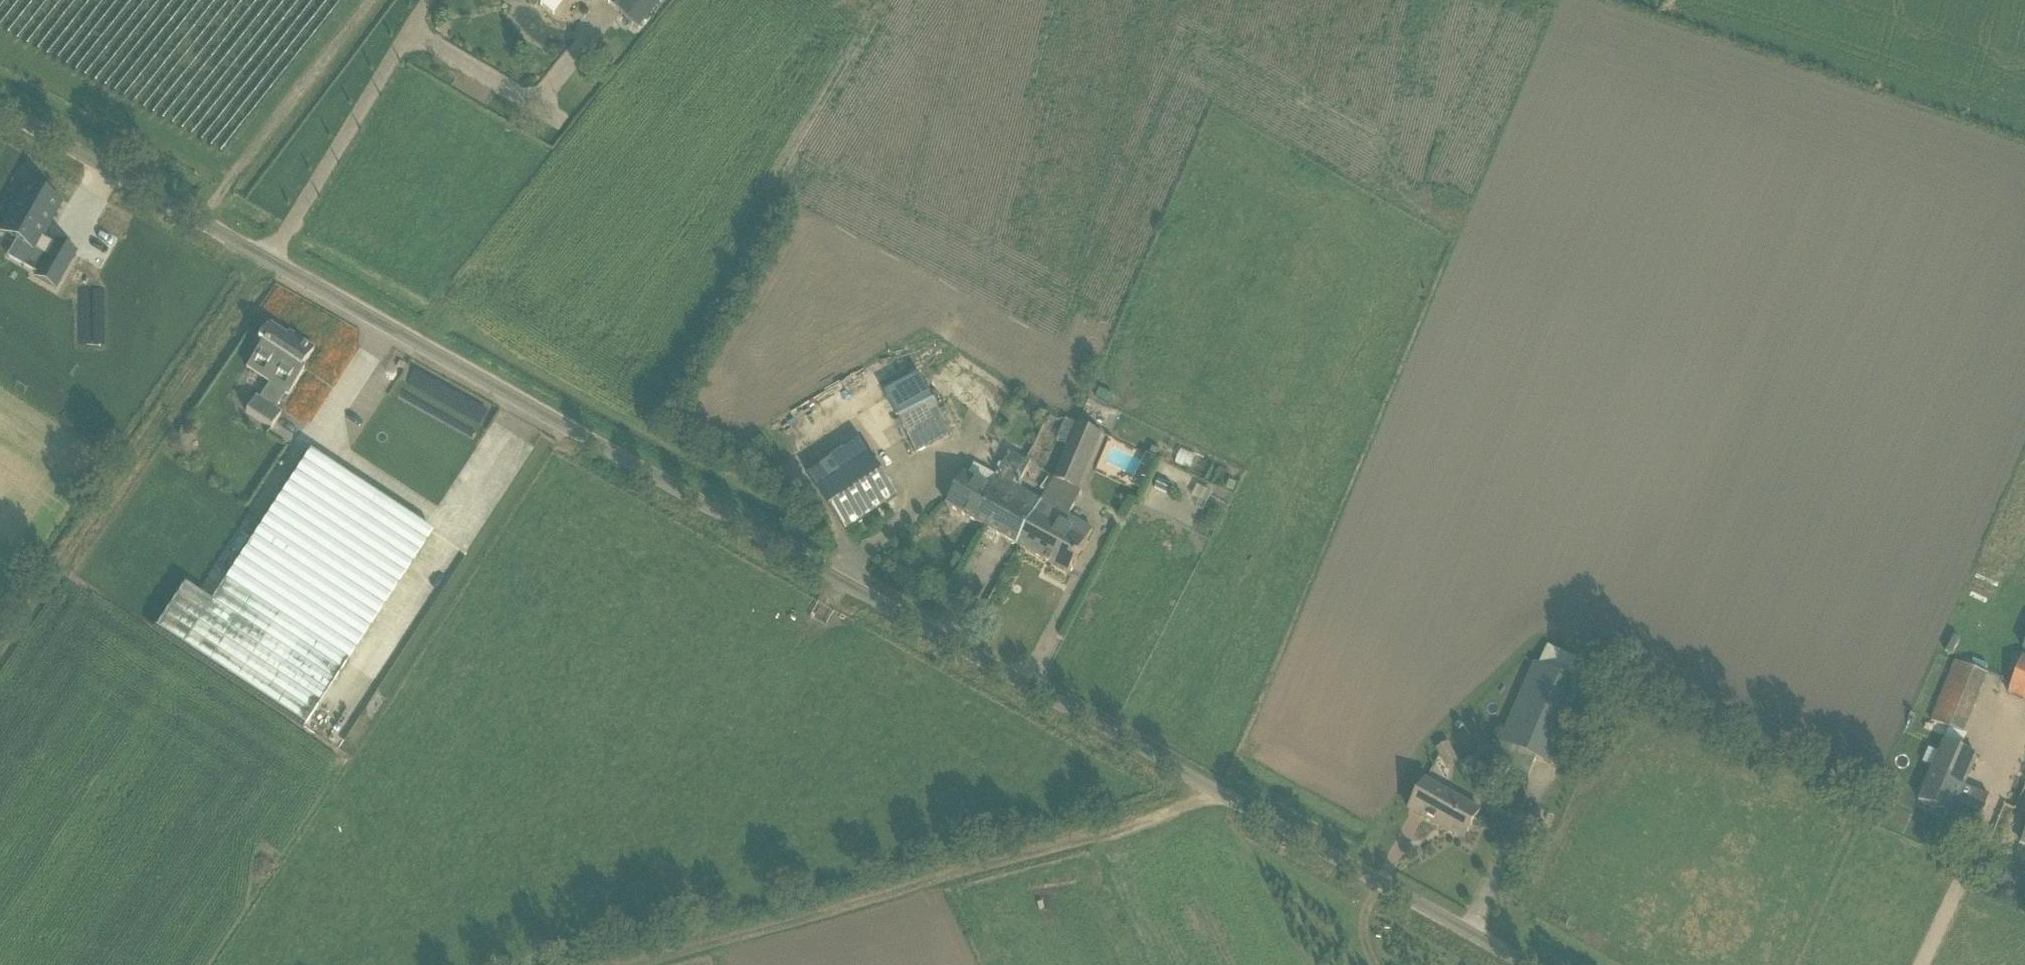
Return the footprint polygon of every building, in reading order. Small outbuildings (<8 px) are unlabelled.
[(661,0),(604,0),(639,28),(661,0)] [(48,260),(38,277),(37,279),(56,290),(75,255),(56,245),(55,247),(41,240),(61,205),(28,187),(2,234),(17,243),(48,260)] [(267,332),(265,331),(256,344),(261,346),(251,362),(279,380),(275,386),(286,393),(314,351),(297,340),(295,344),(270,327),(267,332)] [(413,371),(407,383),(425,392),(431,379),(413,371)] [(951,436),(936,406),(921,379),(888,396),(918,454),(951,436)] [(281,414),(275,410),(261,401),(259,399),(255,397),(245,412),(271,430),(281,414)] [(1008,541),(1069,575),(1093,531),(1068,518),(1082,493),(1079,492),(1103,436),(1077,424),(1067,446),(1041,503),(1032,498),(1008,541)] [(882,506),(883,508),(885,507),(883,505),(897,496),(898,498),(903,495),(869,445),(813,483),(847,533),(849,531),(848,529),(858,523),(859,525),(870,517),(869,515),(882,506)] [(1149,457),(1156,461),(1158,461),(1162,453),(1153,449),(1149,456),(1149,457)] [(184,586),(156,629),(304,727),(431,533),(310,453),(211,604),(184,586)] [(1008,541),(1032,498),(1016,489),(975,465),(968,476),(966,475),(947,508),(1008,541)] [(1157,480),(1153,489),(1165,495),(1169,485),(1157,480)] [(1236,484),(1229,481),(1226,488),(1233,491),(1236,484)] [(1198,526),(1208,531),(1212,522),(1202,518),(1198,526)] [(1533,662),(1499,742),(1500,742),(1491,762),(1496,764),(1491,775),(1504,780),(1509,769),(1529,778),(1537,759),(1556,768),(1590,688),(1585,685),(1596,658),(1551,639),(1539,665),(1533,662)] [(2007,694),(2024,702),(2024,657),(2023,656),(2007,694)] [(1436,750),(1441,759),(1453,753),(1448,744),(1436,750)] [(1977,828),(1986,807),(1990,798),(1965,787),(1977,758),(1943,744),(1919,803),(1977,828)] [(1464,842),(1481,810),(1427,780),(1409,812),(1464,842)]
